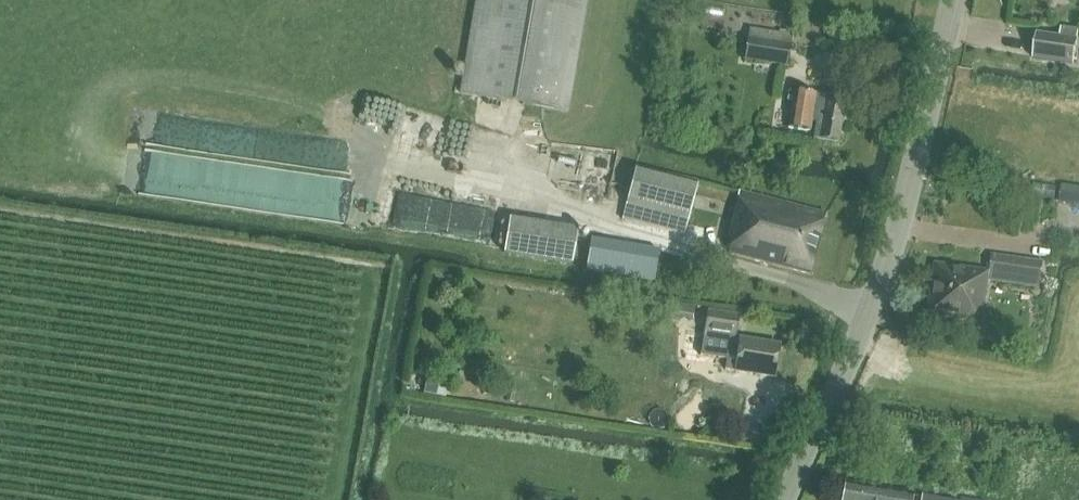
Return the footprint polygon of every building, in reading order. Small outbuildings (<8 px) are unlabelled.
[(570,111),(589,0),(478,0),(462,93),(570,111)] [(1032,58),(1074,64),(1078,29),(1061,27),(1060,36),(1036,33),(1032,58)] [(745,58),(788,65),(792,35),(750,29),(745,58)] [(814,139),(839,142),(846,97),(794,89),(788,128),(809,131),(810,123),(816,124),(814,139)] [(539,151),(534,130),(515,135),(520,156),(539,151)] [(607,185),(608,149),(577,148),(576,184),(607,185)] [(623,218),(684,234),(696,186),(635,170),(623,218)] [(1059,203),(1078,206),(1078,187),(1062,184),(1059,203)] [(728,252),(810,274),(826,214),(740,192),(728,236),(732,237),(728,252)] [(581,193),(580,207),(603,208),(603,195),(581,193)] [(391,226),(435,228),(436,199),(392,197),(391,226)] [(573,268),(579,233),(510,222),(504,257),(573,268)] [(656,282),(660,252),(591,241),(586,271),(656,282)] [(934,262),(926,315),(966,321),(966,316),(982,319),(988,280),(1038,288),(1042,261),(991,254),(988,270),(934,262)] [(692,318),(694,306),(677,303),(675,315),(692,318)] [(708,312),(702,355),(727,358),(725,370),(774,377),(779,344),(736,338),(739,316),(708,312)] [(915,493),(844,480),(840,499),(913,499),(915,493)]
